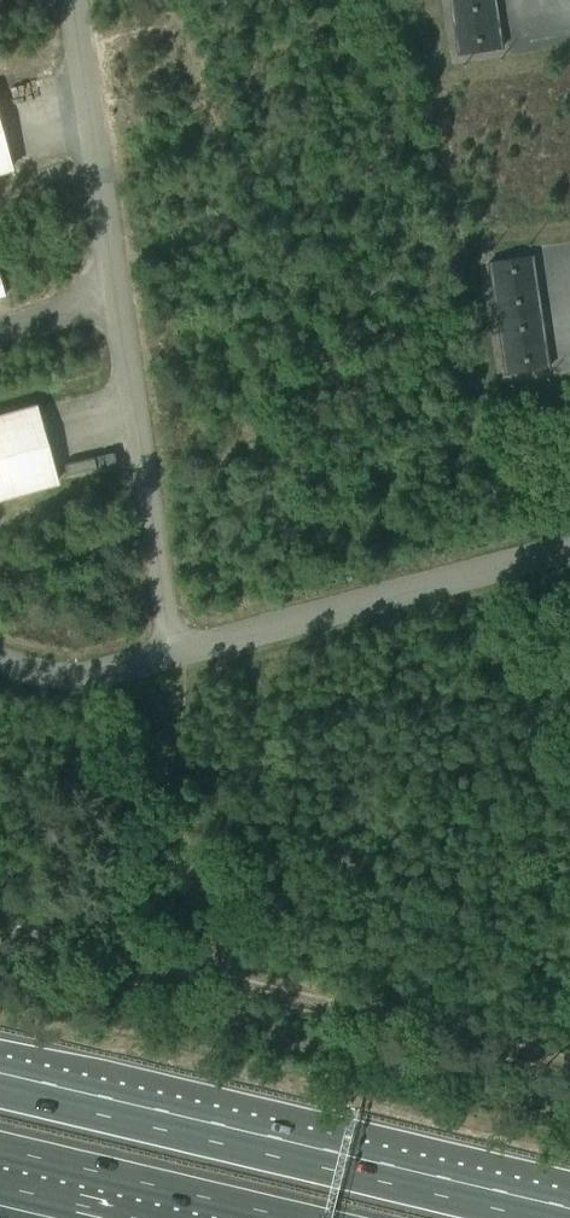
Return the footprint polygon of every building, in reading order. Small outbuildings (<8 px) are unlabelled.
[(496,21),(492,0),(449,0),(457,56),(500,49),(496,21)] [(9,169),(0,138),(0,172),(9,169)] [(547,369),(543,341),(530,256),(488,263),(504,375),(547,369)] [(54,482),(34,409),(0,418),(0,497),(54,482)]
